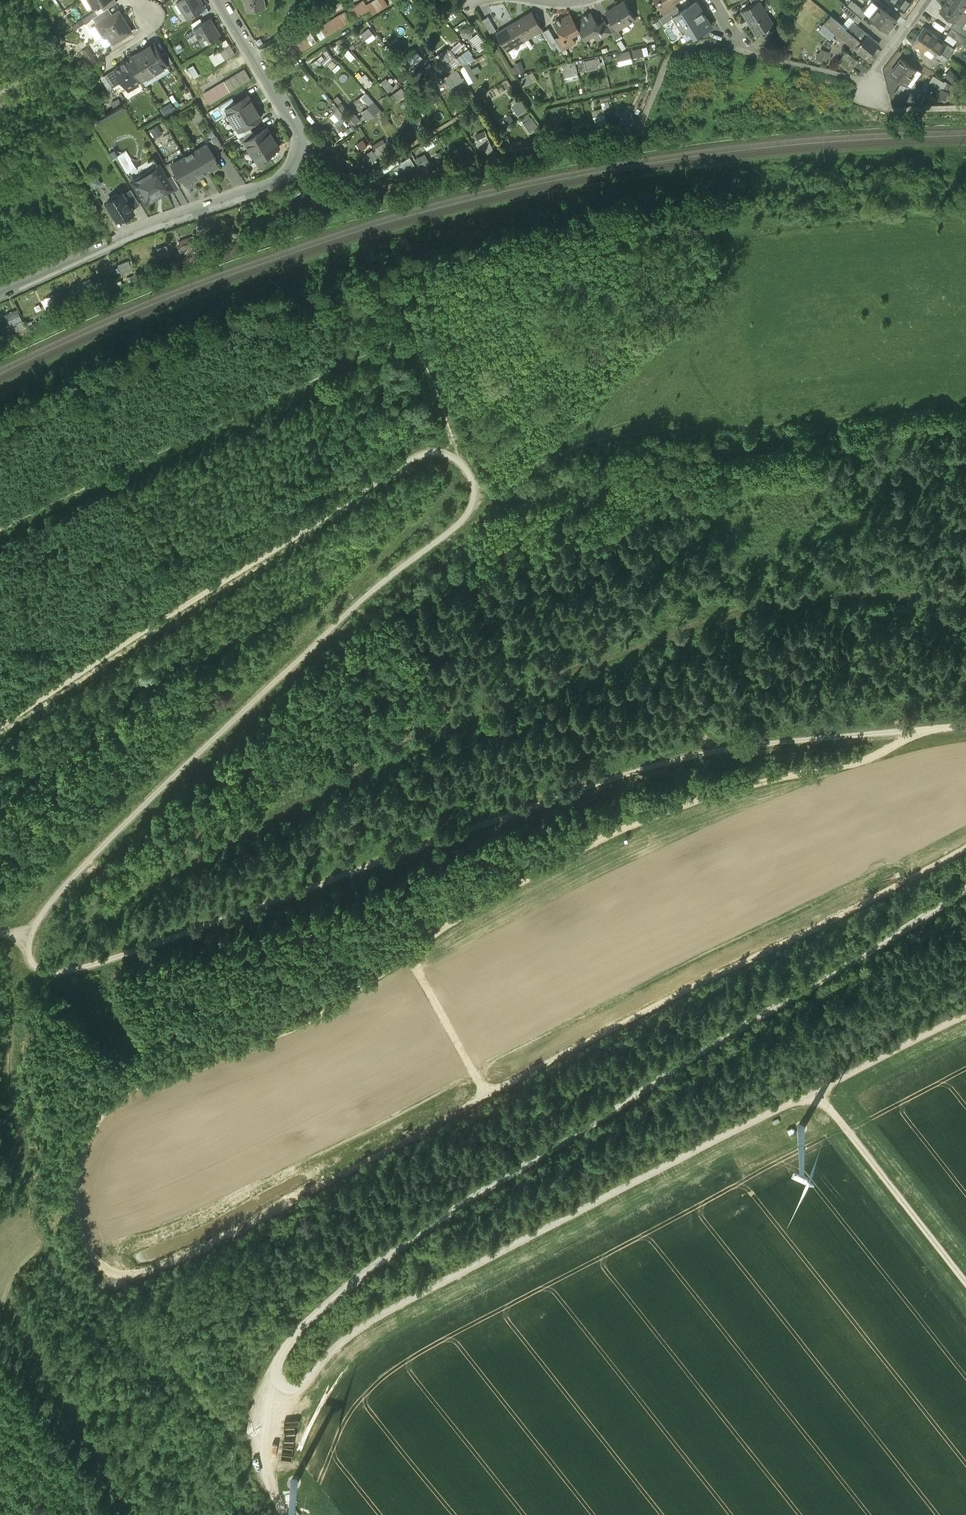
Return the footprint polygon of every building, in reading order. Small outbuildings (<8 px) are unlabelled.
[(117,0),(102,0),(100,1),(104,8),(109,5),(117,0)] [(188,17),(204,7),(200,0),(180,0),(179,1),(188,17)] [(364,0),(363,0),(349,8),(354,18),(370,9),(364,0)] [(367,4),(373,14),(388,5),(385,0),(374,0),(367,4)] [(661,9),(674,1),(676,0),(656,0),(661,9)] [(903,11),(911,0),(889,0),(903,11)] [(947,1),(963,11),(965,6),(965,0),(948,0),(947,1)] [(612,20),(617,29),(618,29),(634,19),(624,1),(607,12),(612,20)] [(664,14),(678,6),(674,1),(661,9),(664,14)] [(742,12),(756,35),(774,25),(760,1),(742,12)] [(847,6),(862,19),(867,13),(852,1),(847,6)] [(947,1),(940,12),(955,22),(962,26),(965,21),(965,13),(963,11),(947,1)] [(681,12),(672,17),(673,18),(683,34),(691,29),(694,36),(711,26),(697,2),(681,12)] [(93,14),(98,22),(114,13),(109,5),(104,8),(93,14)] [(672,17),(681,12),(678,6),(664,14),(660,17),(663,24),(673,18),(672,17)] [(844,11),(859,23),(862,19),(847,6),(844,11)] [(871,18),(888,32),(897,21),(880,7),(871,18)] [(131,30),(119,9),(114,13),(98,22),(104,32),(101,34),(107,44),(131,30)] [(351,21),(345,11),(340,14),(346,24),(351,21)] [(525,39),(542,29),(532,12),(515,23),(525,39)] [(602,30),(598,24),(592,13),(589,14),(586,13),(583,14),(583,18),(584,19),(576,23),(580,30),(585,39),(593,34),(594,36),(600,32),(602,35),(604,34),(602,31),(602,30)] [(346,24),(340,14),(335,17),(341,27),(346,24)] [(482,19),(491,33),(497,29),(489,16),(482,19)] [(873,51),(847,30),(830,16),(819,31),(830,41),(836,34),(866,59),(873,51)] [(341,27),(335,17),(315,29),(321,39),(341,27)] [(580,30),(576,23),(572,17),(564,22),(563,20),(560,18),(557,20),(557,23),(555,24),(561,35),(565,42),(566,41),(573,37),(572,35),(580,30)] [(195,27),(204,43),(220,34),(210,18),(195,27)] [(355,28),(362,38),(373,30),(367,20),(355,28)] [(611,32),(606,23),(604,20),(598,24),(602,30),(602,31),(604,34),(605,36),(611,32)] [(622,35),(618,29),(617,29),(612,20),(606,23),(611,32),(615,39),(622,35)] [(962,26),(955,22),(951,28),(962,35),(965,37),(965,29),(962,26)] [(525,39),(515,23),(498,33),(507,49),(525,39)] [(847,30),(873,51),(880,44),(854,23),(847,30)] [(461,28),(463,37),(471,35),(470,27),(461,28)] [(548,28),(543,31),(552,47),(557,43),(548,28)] [(962,35),(951,28),(947,34),(958,41),(962,35)] [(924,29),(919,36),(938,50),(940,51),(943,47),(939,45),(942,42),(924,29)] [(317,42),(311,32),(281,50),(287,60),(317,42)] [(565,42),(561,35),(555,38),(562,50),(569,46),(566,41),(565,42)] [(938,50),(919,36),(912,45),(924,54),(926,51),(934,57),(938,50)] [(155,41),(142,49),(155,72),(168,64),(162,53),(155,41)] [(219,48),(225,59),(236,53),(230,42),(219,48)] [(463,64),(480,50),(474,42),(457,56),(463,64)] [(88,43),(82,46),(90,61),(96,58),(88,43)] [(632,61),(631,57),(648,54),(647,46),(618,52),(620,64),(632,61)] [(944,46),(943,47),(940,51),(945,55),(947,57),(951,51),(944,46)] [(219,48),(209,54),(215,65),(225,59),(219,48)] [(142,49),(128,57),(141,80),(155,72),(142,49)] [(826,59),(828,50),(820,49),(818,57),(826,59)] [(162,53),(168,64),(173,61),(167,50),(162,53)] [(413,66),(423,57),(417,50),(407,59),(413,66)] [(938,50),(934,57),(932,58),(939,63),(945,55),(940,51),(938,50)] [(850,72),(858,62),(847,54),(839,64),(850,72)] [(945,55),(939,63),(944,67),(950,59),(945,55)] [(123,80),(128,88),(141,80),(128,57),(121,61),(122,63),(115,67),(123,80)] [(598,57),(583,61),(585,70),(600,65),(598,57)] [(929,64),(935,68),(939,63),(932,58),(929,64)] [(917,70),(902,59),(891,74),(903,82),(906,85),(917,70)] [(576,61),(561,64),(563,79),(579,76),(576,61)] [(458,69),(467,84),(477,78),(468,63),(458,69)] [(123,80),(115,67),(105,73),(113,86),(123,80)] [(235,74),(241,84),(251,78),(245,68),(235,74)] [(456,69),(443,77),(449,87),(462,80),(456,69)] [(943,76),(952,84),(958,79),(949,70),(943,76)] [(366,87),(372,81),(364,73),(358,79),(366,87)] [(235,74),(224,80),(230,91),(241,84),(235,74)] [(385,78),(380,82),(388,91),(393,87),(385,78)] [(949,93),(952,87),(934,78),(930,84),(949,93)] [(906,85),(903,82),(899,88),(905,92),(909,87),(906,85)] [(400,87),(389,96),(395,104),(407,95),(400,87)] [(918,93),(909,87),(905,92),(915,98),(918,93)] [(432,111),(443,104),(432,88),(422,95),(432,111)] [(911,105),(915,98),(905,92),(899,88),(895,94),(911,105)] [(353,101),(357,106),(364,101),(368,106),(360,111),(366,119),(379,110),(366,91),(353,101)] [(236,101),(226,107),(228,110),(238,126),(239,129),(249,123),(262,116),(249,94),(236,101)] [(226,107),(236,101),(233,96),(220,104),(225,112),(228,110),(226,107)] [(511,105),(517,116),(526,111),(520,100),(511,105)] [(338,119),(332,123),(341,136),(353,127),(351,125),(358,120),(344,101),(336,107),(336,106),(331,110),(338,119)] [(529,114),(521,120),(527,129),(535,123),(529,114)] [(242,135),(252,129),(249,123),(239,129),(238,126),(234,128),(239,137),(242,135)] [(255,134),(245,140),(251,149),(274,136),(268,127),(255,134)] [(242,135),(245,140),(255,134),(252,129),(242,135)] [(471,136),(480,157),(493,152),(484,131),(471,136)] [(217,135),(212,138),(218,148),(223,145),(217,135)] [(279,146),(274,136),(251,149),(257,159),(268,152),(279,146)] [(206,141),(207,143),(212,151),(218,148),(212,138),(206,141)] [(208,170),(218,164),(214,158),(216,157),(212,151),(207,143),(196,150),(208,170)] [(464,161),(473,159),(469,145),(460,148),(464,161)] [(197,177),(208,170),(196,150),(184,156),(197,177)] [(371,150),(364,153),(368,162),(376,158),(371,150)] [(271,158),(268,152),(257,159),(260,164),(271,158)] [(418,168),(428,163),(423,154),(413,159),(418,168)] [(197,177),(184,156),(172,163),(177,172),(181,178),(183,177),(186,183),(197,177)] [(410,158),(400,161),(403,173),(414,169),(410,158)] [(177,172),(172,163),(171,162),(166,165),(172,175),(177,172)] [(159,166),(133,181),(146,202),(170,188),(172,187),(166,178),(159,166)] [(172,175),(166,178),(172,187),(170,188),(172,192),(179,187),(172,175)] [(132,189),(123,194),(132,208),(140,203),(132,189)] [(125,215),(125,216),(134,211),(132,208),(123,194),(123,193),(119,195),(116,194),(112,196),(111,200),(107,202),(118,219),(125,215)] [(222,225),(226,236),(235,233),(231,222),(222,225)] [(155,247),(158,257),(168,254),(165,244),(155,247)] [(128,259),(116,263),(120,275),(132,271),(128,259)] [(11,330),(24,325),(17,307),(4,312),(11,330)] [(763,1132),(751,1141),(758,1151),(770,1142),(763,1132)]
